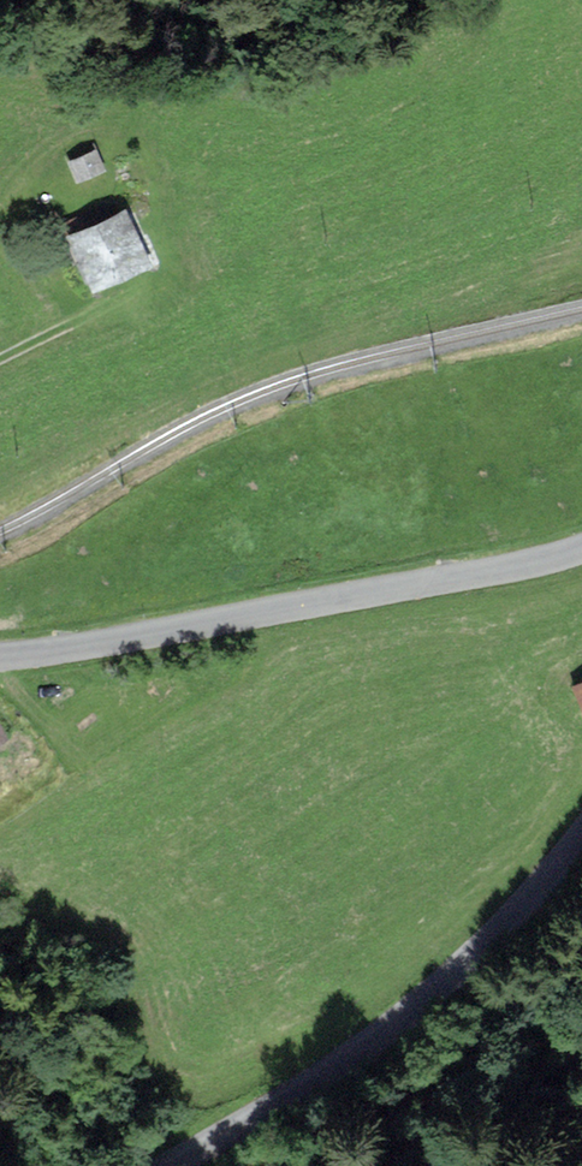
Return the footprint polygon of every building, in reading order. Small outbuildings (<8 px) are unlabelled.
[(144,261),(124,207),(74,226),(94,280),(144,261)]
